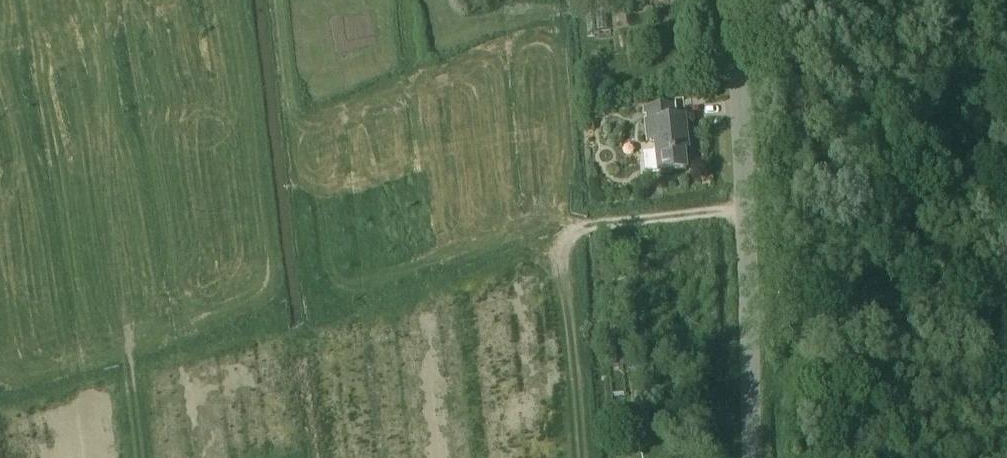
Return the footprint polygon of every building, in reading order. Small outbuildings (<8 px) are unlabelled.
[(645,120),(645,122),(648,142),(655,141),(657,152),(643,154),(646,173),(688,168),(684,141),(688,140),(686,117),(677,118),(676,104),(642,108),(643,116),(646,116),(646,120),(645,120)]
